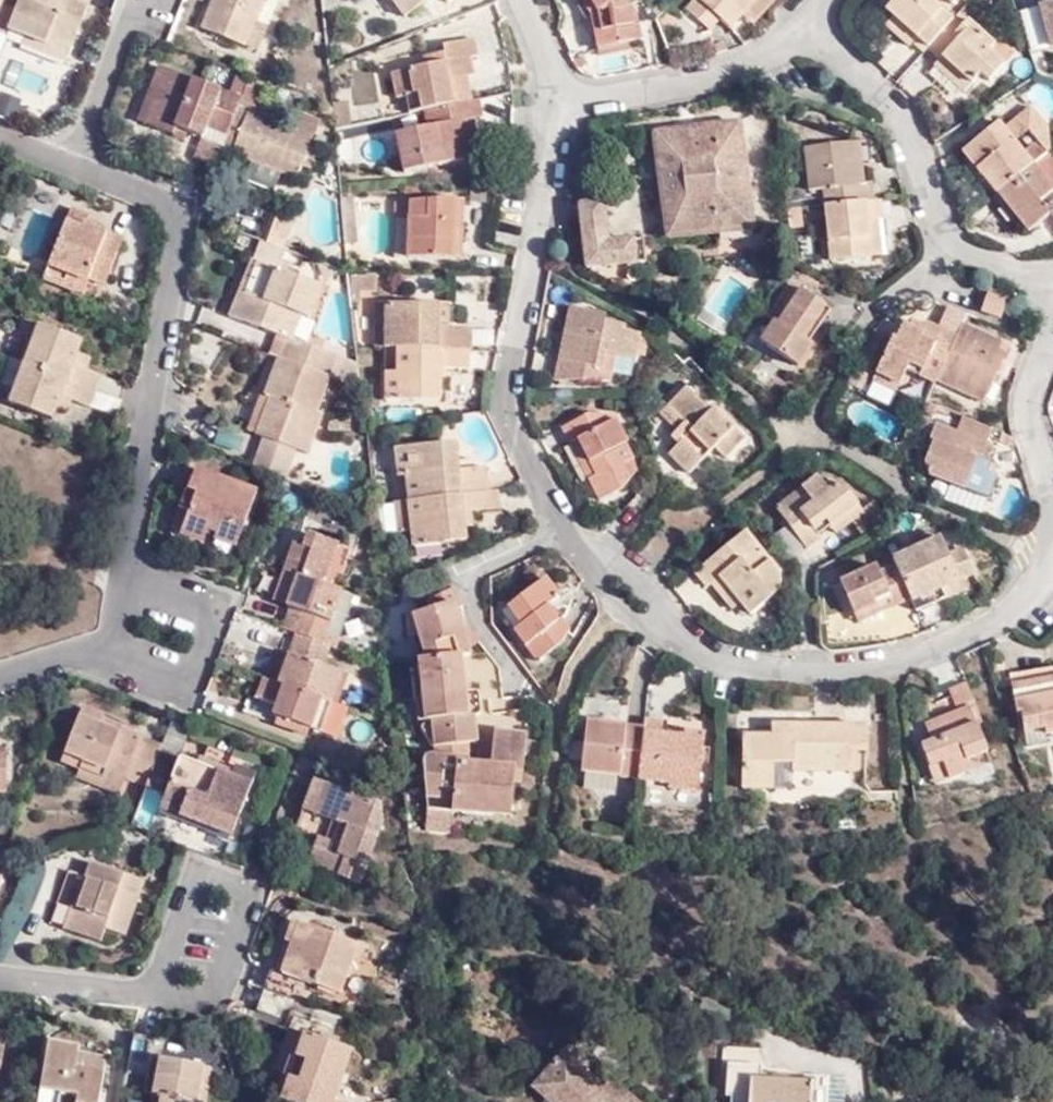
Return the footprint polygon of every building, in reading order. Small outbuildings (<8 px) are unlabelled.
[(22,0),(0,0),(0,26),(28,38),(47,44),(49,38),(75,47),(92,4),(80,0),(62,0),(56,14),(46,10),(22,0)] [(62,0),(51,0),(46,10),(56,14),(62,0)] [(197,40),(239,56),(261,0),(213,0),(197,40)] [(359,5),(368,17),(381,8),(376,0),(367,0),(359,5)] [(410,17),(434,0),(397,0),(410,17)] [(593,14),(598,34),(604,34),(601,17),(591,0),(588,0),(586,1),(593,14)] [(598,34),(602,50),(638,42),(631,10),(626,0),(591,0),(601,17),(604,34),(598,34)] [(688,12),(711,34),(722,22),(733,32),(744,20),(754,29),(779,1),(778,0),(699,0),(688,12)] [(894,19),(923,46),(919,50),(923,54),(952,21),(930,0),(898,0),(887,11),(894,19)] [(1035,12),(1047,55),(1052,54),(1052,7),(1035,12)] [(961,12),(952,21),(923,54),(936,67),(933,70),(963,98),(981,79),(986,84),(1014,54),(1000,40),(995,45),(961,12)] [(913,55),(919,50),(923,46),(894,19),(885,29),(913,55)] [(25,45),(69,62),(75,47),(49,38),(47,44),(28,38),(25,45)] [(408,119),(422,116),(463,108),(458,83),(466,81),(473,80),(471,62),(478,60),(475,42),(445,48),(447,56),(424,60),(427,71),(391,78),(396,103),(405,101),(408,119)] [(170,73),(156,67),(150,82),(164,87),(170,73)] [(225,137),(237,106),(240,100),(170,73),(164,87),(156,108),(150,105),(142,125),(169,135),(171,130),(198,141),(203,128),(225,137)] [(458,83),(463,108),(471,107),(466,81),(458,83)] [(134,121),(142,125),(150,105),(156,108),(164,87),(150,82),(134,121)] [(19,97),(2,92),(0,99),(0,111),(13,115),(19,97)] [(329,103),(329,110),(332,136),(347,133),(343,103),(329,103)] [(471,107),(463,108),(422,116),(426,133),(393,139),(401,177),(464,165),(457,128),(471,125),(481,123),(478,105),(471,107)] [(286,125),(237,106),(225,137),(237,142),(231,156),(293,181),(299,167),(306,148),(316,124),(291,114),(286,125)] [(457,128),(464,165),(478,162),(471,125),(457,128)] [(737,125),(655,136),(668,240),(751,229),(737,125)] [(991,162),(1010,185),(1046,156),(1041,139),(997,125),(962,152),(976,173),(991,162)] [(203,128),(198,141),(200,141),(193,160),(214,167),(225,137),(203,128)] [(868,187),(864,143),(850,145),(854,188),(868,187)] [(819,191),(821,209),(884,202),(882,185),(868,187),(854,188),(850,145),(802,150),(806,193),(819,191)] [(322,154),(306,148),(299,167),(314,174),(322,154)] [(1010,185),(999,193),(1020,218),(1030,231),(1050,215),(1040,202),(1052,192),(1052,160),(1048,154),(1046,156),(1010,185)] [(976,173),(994,197),(995,196),(999,193),(1010,185),(991,162),(976,173)] [(1020,218),(999,193),(995,196),(1016,221),(1020,218)] [(354,194),(340,195),(343,240),(357,239),(354,194)] [(454,262),(458,200),(429,197),(429,204),(410,202),(409,218),(401,218),(400,242),(410,242),(408,260),(454,262)] [(458,200),(454,262),(464,262),(467,200),(458,200)] [(889,201),(884,202),(821,209),(827,265),(895,257),(889,201)] [(602,206),(578,209),(585,270),(644,265),(642,242),(607,245),(602,206)] [(33,208),(18,251),(36,258),(51,214),(33,208)] [(808,227),(806,211),(796,212),(798,228),(808,227)] [(88,229),(97,232),(101,222),(76,212),(71,227),(87,232),(88,229)] [(71,227),(62,248),(53,269),(91,284),(94,278),(109,285),(124,243),(97,232),(88,229),(87,232),(71,227)] [(141,249),(124,243),(109,285),(125,291),(141,249)] [(277,359),(325,378),(332,358),(288,341),(297,318),(304,321),(315,292),(246,264),(236,295),(245,298),(236,322),(274,338),(283,341),(277,359)] [(91,284),(53,269),(48,282),(86,298),(91,284)] [(351,273),(351,291),(376,291),(376,273),(351,273)] [(817,326),(822,329),(832,312),(791,284),(766,321),(773,325),(760,344),(801,371),(815,348),(811,346),(807,343),(817,326)] [(1006,302),(988,294),(982,309),(1000,318),(1006,302)] [(245,298),(236,295),(227,319),(236,322),(245,298)] [(374,355),(385,355),(388,308),(375,307),(374,355)] [(388,308),(385,355),(398,355),(475,356),(476,335),(448,333),(440,333),(441,310),(388,308)] [(448,333),(450,311),(441,310),(440,333),(448,333)] [(634,361),(635,337),(605,328),(606,321),(563,311),(549,385),(607,386),(607,380),(627,380),(627,361),(634,361)] [(933,388),(935,385),(957,337),(927,323),(925,328),(914,323),(911,328),(905,325),(897,340),(894,339),(875,378),(899,389),(908,373),(918,378),(917,381),(933,388)] [(964,324),(957,337),(935,385),(982,406),(1011,346),(964,324)] [(25,363),(13,360),(0,394),(0,401),(52,422),(57,409),(62,397),(75,402),(90,408),(96,392),(101,378),(87,373),(74,367),(77,356),(82,344),(39,326),(25,363)] [(807,343),(811,346),(822,329),(817,326),(807,343)] [(644,361),(645,340),(635,337),(634,361),(644,361)] [(283,341),(274,338),(267,355),(277,359),(283,341)] [(325,378),(277,359),(265,355),(250,392),(270,400),(255,437),(304,456),(318,416),(312,414),(325,378)] [(474,376),(475,356),(398,355),(397,378),(384,377),(383,402),(443,406),(445,374),(474,376)] [(397,378),(398,355),(385,355),(384,377),(397,378)] [(77,356),(74,367),(87,373),(91,362),(77,356)] [(872,385),(896,396),(899,389),(875,378),(872,385)] [(684,430),(679,436),(678,446),(671,453),(689,471),(713,449),(725,461),(746,441),(714,409),(709,413),(687,390),(665,411),(684,430)] [(75,402),(62,397),(57,409),(71,414),(75,402)] [(927,430),(934,411),(925,406),(917,426),(927,430)] [(684,430),(665,411),(660,417),(679,436),(684,430)] [(572,444),(582,439),(600,478),(589,482),(597,500),(622,490),(634,466),(624,445),(628,443),(617,419),(586,419),(565,429),(572,444)] [(961,421),(956,436),(986,449),(992,433),(961,421)] [(982,462),(987,450),(986,449),(956,436),(934,427),(928,444),(932,445),(925,464),(931,482),(987,504),(997,480),(992,478),(984,475),(988,465),(982,462)] [(405,481),(407,496),(487,487),(484,466),(457,469),(453,437),(388,444),(392,482),(405,481)] [(572,444),(568,445),(586,484),(589,482),(600,478),(582,439),(572,444)] [(295,462),(270,453),(265,468),(290,477),(295,462)] [(992,478),(996,468),(988,465),(984,475),(992,478)] [(214,541),(237,550),(259,494),(196,469),(180,510),(187,513),(179,536),(204,546),(209,533),(216,536),(214,541)] [(830,529),(858,510),(840,482),(827,491),(817,478),(776,506),(807,551),(821,542),(818,537),(830,529)] [(392,482),(394,497),(407,496),(405,481),(392,482)] [(496,486),(487,487),(407,496),(411,531),(412,546),(469,540),(468,523),(467,512),(476,511),(499,509),(496,486)] [(407,496),(394,497),(398,533),(411,531),(407,496)] [(180,510),(171,532),(179,536),(187,513),(180,510)] [(836,538),(864,518),(858,510),(830,529),(836,538)] [(477,522),(476,511),(467,512),(468,523),(477,522)] [(272,599),(288,606),(287,607),(301,613),(292,632),(298,634),(325,644),(346,593),(336,589),(352,551),(310,533),(303,548),(295,545),(272,599)] [(723,587),(736,602),(750,621),(781,597),(781,583),(750,541),(697,580),(710,597),(714,594),(723,587)] [(894,568),(911,604),(914,614),(934,606),(928,595),(959,581),(975,574),(965,553),(948,560),(940,542),(893,565),(894,568)] [(880,619),(911,604),(894,568),(880,574),(876,566),(837,584),(856,623),(877,613),(880,619)] [(959,581),(928,595),(934,606),(963,593),(959,581)] [(549,609),(556,604),(560,600),(547,582),(506,610),(519,630),(515,632),(537,664),(566,644),(570,633),(563,621),(559,624),(549,609)] [(736,602),(723,587),(714,594),(726,609),(736,602)] [(566,619),(556,604),(549,609),(559,624),(563,621),(566,619)] [(456,812),(511,818),(515,782),(516,769),(528,770),(529,760),(542,761),(543,745),(530,744),(531,736),(514,735),(516,716),(496,679),(468,679),(468,658),(476,657),(456,605),(417,616),(421,655),(412,657),(419,721),(444,724),(439,762),(433,762),(427,823),(454,826),(456,812)] [(856,623),(859,629),(880,619),(877,613),(856,623)] [(421,655),(417,616),(407,619),(412,657),(421,655)] [(326,669),(334,648),(325,644),(298,634),(287,660),(277,656),(269,676),(284,683),(272,712),(320,732),(342,675),(326,669)] [(1010,678),(1018,716),(1021,715),(1026,735),(1045,730),(1046,737),(1052,736),(1052,670),(1010,678)] [(950,699),(955,715),(923,726),(929,742),(919,746),(927,771),(944,766),(949,782),(971,775),(968,763),(986,757),(977,730),(984,728),(969,684),(948,691),(950,699)] [(149,785),(164,748),(164,746),(135,734),(138,727),(84,706),(63,759),(82,767),(106,776),(109,768),(128,776),(149,785)] [(585,769),(639,777),(646,726),(591,718),(585,769)] [(646,718),(646,726),(639,777),(669,781),(668,785),(698,789),(706,735),(688,732),(687,738),(664,734),(665,721),(646,718)] [(804,776),(806,730),(772,729),(772,742),(743,743),(741,794),(774,796),(774,775),(804,776)] [(868,732),(806,730),(804,776),(850,779),(851,758),(868,757),(868,732)] [(13,792),(11,758),(2,758),(2,751),(2,735),(0,735),(0,792),(13,792)] [(208,766),(164,748),(149,785),(175,795),(170,808),(238,835),(261,776),(243,770),(240,778),(208,766)] [(240,778),(243,770),(211,756),(208,766),(240,778)] [(927,771),(933,788),(949,782),(944,766),(927,771)] [(106,776),(82,767),(79,775),(122,792),(128,776),(109,768),(106,776)] [(516,769),(515,782),(526,783),(528,770),(516,769)] [(321,818),(333,790),(322,785),(310,813),(321,818)] [(335,847),(324,874),(366,891),(396,816),(333,790),(321,818),(310,813),(303,833),(324,843),(335,847)] [(324,843),(314,870),(324,874),(335,847),(324,843)] [(84,881),(65,934),(99,946),(104,934),(123,941),(142,886),(89,867),(84,881)] [(68,875),(48,927),(65,934),(84,881),(68,875)] [(271,966),(264,985),(308,1001),(315,984),(319,986),(340,994),(353,962),(360,944),(303,922),(284,971),(273,968),(271,966)] [(362,965),(368,948),(360,944),(353,962),(362,965)] [(264,985),(257,1002),(300,1019),(308,1001),(264,985)] [(315,995),(337,1003),(340,994),(319,986),(315,995)] [(0,1029),(0,1089),(2,1089),(10,1030),(0,1029)] [(282,1067),(294,1036),(284,1032),(272,1063),(282,1067)] [(306,1032),(303,1040),(324,1048),(327,1041),(306,1032)] [(160,1038),(141,1034),(136,1058),(156,1063),(160,1038)] [(346,1057),(324,1048),(303,1040),(294,1036),(282,1067),(272,1092),(297,1101),(328,1101),(346,1057)] [(61,1101),(103,1101),(109,1072),(79,1065),(82,1046),(52,1040),(43,1089),(63,1093),(61,1101)] [(79,1065),(109,1072),(112,1053),(82,1046),(79,1065)] [(568,1101),(641,1101),(607,1070),(599,1077),(566,1047),(540,1076),(568,1101)] [(158,1100),(164,1064),(156,1063),(149,1099),(158,1100)] [(165,1101),(202,1101),(207,1070),(164,1064),(158,1100),(165,1101)] [(540,1076),(531,1086),(549,1101),(568,1101),(540,1076)] [(758,1081),(757,1101),(811,1101),(813,1086),(758,1081)] [(63,1093),(43,1089),(41,1101),(61,1101),(63,1093)]
